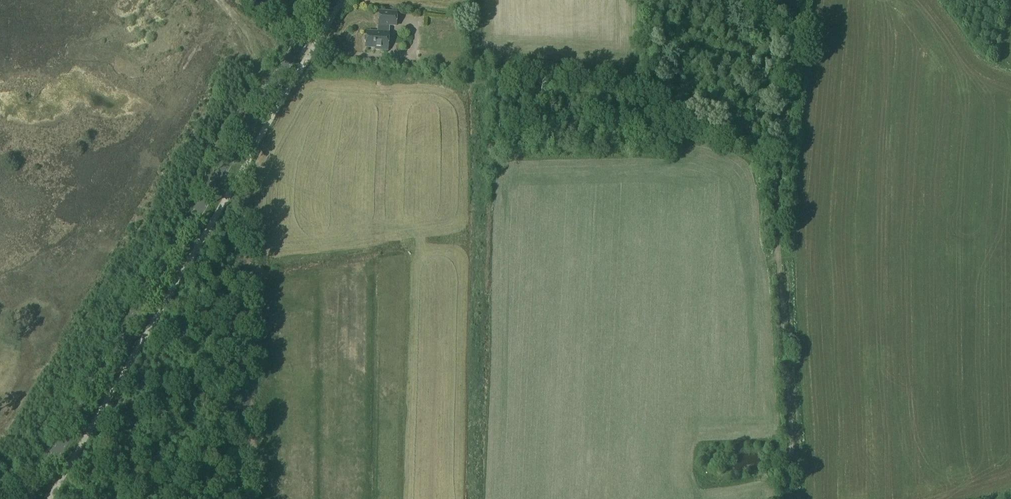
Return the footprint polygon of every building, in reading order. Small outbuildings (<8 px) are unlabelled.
[(379,13),(378,25),(378,34),(366,33),(366,37),(364,39),(364,42),(366,44),(365,48),(379,49),(379,50),(387,51),(388,34),(387,34),(387,26),(396,27),(396,14),(379,13)] [(332,28),(338,32),(344,23),(338,19),(332,28)]
